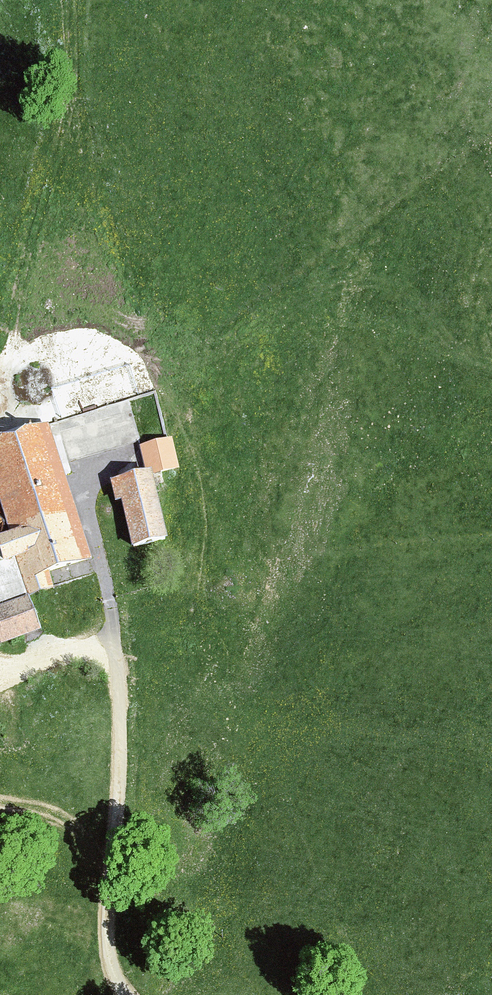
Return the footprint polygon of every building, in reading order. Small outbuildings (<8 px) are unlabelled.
[(46,423),(0,438),(0,503),(9,531),(0,534),(0,558),(1,559),(16,555),(29,596),(55,588),(50,574),(90,561),(46,423)] [(170,440),(139,447),(144,466),(147,465),(149,472),(176,467),(170,440)] [(149,472),(109,481),(113,501),(120,500),(130,545),(163,538),(149,472)] [(38,632),(26,597),(0,607),(0,646),(38,632)]
